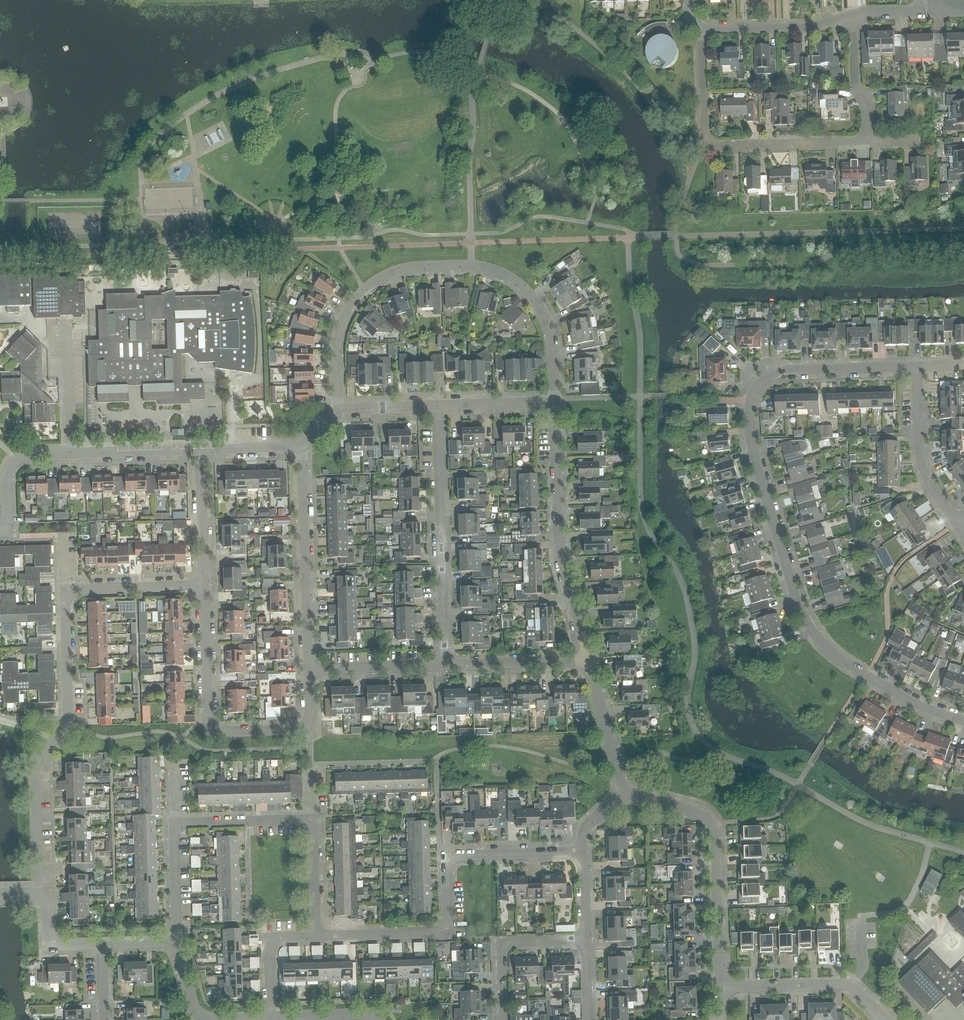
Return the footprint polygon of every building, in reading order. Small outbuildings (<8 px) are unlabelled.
[(667,37),(666,37),(666,23),(668,23),(665,23),(661,23),(660,23),(658,23),(655,23),(652,24),(649,25),(647,27),(644,29),(645,29),(653,40),(651,41),(650,42),(649,44),(648,44),(648,46),(647,47),(647,48),(646,50),(646,51),(646,52),(646,53),(646,55),(646,56),(647,57),(647,58),(648,59),(648,60),(649,61),(649,62),(650,63),(651,64),(652,65),(653,65),(652,64),(658,58),(660,59),(663,65),(663,68),(665,68),(666,68),(668,68),(669,67),(670,66),(671,66),(672,65),(673,64),(674,63),(676,61),(677,59),(677,58),(678,57),(678,56),(678,55),(678,54),(678,52),(678,51),(678,50),(678,49),(677,48),(677,46),(676,45),(676,44),(675,43),(675,42),(673,41),(671,39),(670,39),(668,38),(667,37)] [(868,42),(862,42),(862,64),(870,64),(870,56),(882,56),(881,32),(868,32),(868,42)] [(902,63),(901,47),(895,47),(894,32),(881,32),(882,56),(895,55),(895,63),(902,63)] [(947,46),(941,46),(941,62),(948,62),(948,58),(961,57),(960,34),(947,34),(947,46)] [(908,47),(901,47),(902,63),(909,63),(908,59),(921,59),(921,35),(908,35),(908,47)] [(934,35),(921,35),(921,59),(934,58),(934,62),(941,62),(941,46),(934,46),(934,35)] [(833,57),(833,44),(817,44),(817,56),(812,56),(812,65),(820,65),(820,63),(828,63),(829,69),(840,69),(839,56),(833,57)] [(769,45),(755,46),(756,74),(765,74),(776,74),(776,61),(770,61),(769,45)] [(788,50),(782,51),(782,62),(788,61),(788,65),(797,65),(797,71),(798,77),(809,77),(809,71),(809,59),(802,59),(802,45),(788,45),(788,50)] [(745,63),(744,63),(739,63),(738,46),(725,47),(725,54),(721,54),(722,66),(732,66),(733,71),(738,71),(739,79),(745,79),(745,63)] [(903,103),(907,103),(907,86),(893,87),(893,93),(889,93),(890,117),(897,116),(897,115),(903,115),(903,103)] [(838,99),(838,98),(838,92),(820,93),(820,108),(822,108),(822,119),(828,119),(848,118),(847,99),(838,99)] [(774,126),(789,125),(793,125),(795,124),(796,122),(796,117),(795,115),(793,114),(789,114),(788,101),(778,101),(778,94),(765,94),(765,110),(773,110),(774,126)] [(948,113),(963,113),(963,101),(962,95),(946,95),(947,107),(949,107),(949,113),(948,113)] [(746,122),(754,121),(753,104),(746,104),(746,99),(721,100),(722,115),(746,115),(746,122)] [(963,131),(963,124),(963,113),(948,113),(949,113),(949,120),(945,120),(945,131),(963,131)] [(963,151),(963,145),(945,145),(946,157),(950,157),(950,163),(963,163),(963,151)] [(911,171),(904,171),(905,186),(916,186),(916,180),(926,180),(926,158),(911,159),(911,171)] [(865,162),(858,162),(858,161),(851,161),(851,164),(843,164),(843,180),(850,180),(851,188),(861,188),(861,184),(871,184),(871,170),(865,170),(865,162)] [(881,162),(881,174),(874,174),(875,187),(886,187),(886,181),(897,181),(896,161),(881,162)] [(950,163),(951,170),(949,170),(949,181),(963,181),(963,163),(950,163)] [(833,171),(826,171),(826,165),(806,165),(807,184),(819,184),(819,188),(821,190),(827,190),(827,193),(836,193),(836,185),(833,185),(833,171)] [(759,195),(767,195),(767,176),(766,176),(766,181),(761,181),(760,176),(759,176),(759,168),(760,168),(746,168),(747,190),(759,190),(759,195)] [(787,193),(798,192),(797,180),(791,181),(791,168),(782,168),(782,170),(771,171),(771,186),(787,185),(787,193)] [(730,195),(739,195),(739,179),(732,180),(732,172),(717,172),(717,192),(730,192),(730,195)] [(948,184),(940,184),(940,192),(949,192),(948,184)] [(570,256),(563,260),(567,267),(574,262),(570,256)] [(551,289),(557,299),(576,288),(570,278),(572,277),(568,271),(556,279),(559,284),(551,289)] [(60,316),(85,315),(85,295),(79,295),(78,282),(74,282),(74,277),(59,277),(59,275),(33,276),(35,319),(60,318),(60,316)] [(330,296),(336,286),(322,275),(315,285),(311,292),(321,298),(325,292),(330,296)] [(0,277),(0,307),(7,307),(7,313),(19,313),(19,306),(31,306),(30,276),(0,277)] [(440,315),(439,284),(433,284),(433,291),(418,291),(419,309),(433,308),(434,315),(440,315)] [(453,290),(453,284),(445,284),(446,308),(467,307),(466,290),(453,290)] [(494,313),(498,296),(484,293),(486,287),(479,285),(474,308),(494,313)] [(387,300),(388,303),(381,305),(385,317),(387,317),(391,319),(394,316),(405,312),(407,318),(414,316),(405,287),(399,289),(401,296),(387,300)] [(576,288),(557,299),(563,310),(571,305),(574,310),(587,303),(584,297),(582,298),(576,288)] [(250,297),(242,298),(241,291),(220,292),(220,297),(175,298),(175,294),(169,292),(168,292),(162,294),(161,294),(161,297),(153,297),(153,296),(152,296),(152,297),(145,297),(144,297),(144,302),(137,302),(137,294),(122,294),(121,294),(106,295),(106,310),(98,310),(98,311),(99,326),(98,326),(99,326),(99,341),(97,341),(90,341),(88,341),(88,356),(89,372),(88,372),(89,372),(89,387),(97,387),(97,402),(113,402),(113,403),(113,402),(129,401),(128,382),(142,382),(143,401),(158,401),(158,404),(190,404),(189,400),(205,399),(204,384),(181,384),(181,370),(180,355),(188,354),(197,363),(215,362),(215,369),(252,374),(252,373),(252,369),(253,362),(254,354),(254,347),(254,338),(254,330),(253,321),(252,311),(251,303),(250,299),(250,298),(250,297)] [(321,311),(327,300),(321,298),(311,292),(308,297),(303,296),(301,297),(295,308),(302,310),(314,314),(316,308),(321,311)] [(511,298),(503,300),(505,307),(512,305),(511,298)] [(517,310),(522,305),(517,301),(501,318),(515,332),(528,320),(517,310)] [(376,332),(388,332),(389,333),(394,328),(368,305),(364,310),(369,315),(359,325),(372,337),(376,332)] [(297,330),(308,332),(310,326),(316,327),(319,316),(314,314),(302,310),(300,316),(297,315),(295,315),(293,317),(290,329),(297,330)] [(568,322),(570,334),(592,329),(589,318),(592,317),(590,311),(576,314),(577,320),(568,322)] [(849,349),(861,348),(860,329),(860,318),(853,318),(853,323),(842,323),(842,338),(849,338),(849,349)] [(949,319),(950,331),(956,331),(956,344),(963,344),(963,326),(961,326),(960,318),(949,319)] [(914,332),(920,332),(921,345),(932,344),(932,319),(914,320),(914,332)] [(949,319),(932,319),(932,344),(944,344),(944,332),(950,331),(949,319)] [(885,333),(885,346),(897,345),(896,327),(896,322),(885,322),(885,320),(878,321),(878,322),(878,333),(885,333)] [(908,345),(908,332),(914,332),(914,320),(908,320),(908,327),(907,327),(907,325),(906,324),(905,323),(903,322),(902,322),(900,322),(898,323),(897,324),(897,326),(897,327),(896,327),(897,345),(908,345)] [(737,321),(725,322),(725,328),(724,329),(724,328),(719,334),(728,342),(732,337),(732,336),(732,335),(737,335),(738,348),(749,348),(749,321),(748,321),(748,322),(737,323),(737,321)] [(767,335),(766,322),(749,322),(749,321),(749,348),(761,348),(760,335),(767,335)] [(878,322),(866,322),(866,329),(860,329),(861,348),(872,348),(872,337),(878,337),(878,333),(878,322)] [(770,323),(770,340),(777,340),(777,351),(789,351),(788,331),(789,331),(788,323),(781,323),(770,323)] [(825,349),(836,349),(836,338),(842,338),(842,323),(835,323),(836,330),(825,330),(824,330),(825,349)] [(789,351),(800,350),(800,340),(806,339),(806,324),(794,324),(794,331),(789,331),(788,331),(789,351)] [(806,324),(806,339),(813,339),(813,350),(825,349),(824,330),(825,330),(825,324),(806,324)] [(583,350),(598,347),(603,346),(602,339),(599,340),(596,328),(592,329),(570,334),(573,345),(582,344),(583,350)] [(313,345),(314,333),(308,332),(297,330),(295,341),(293,341),(292,350),(294,351),(294,350),(306,350),(307,344),(313,345)] [(41,344),(27,331),(6,353),(23,369),(20,372),(1,372),(2,403),(21,402),(24,405),(25,424),(55,423),(54,404),(42,392),(41,344)] [(701,335),(699,337),(703,342),(708,336),(704,332),(701,335)] [(701,349),(701,354),(701,371),(727,371),(726,359),(713,360),(713,353),(721,345),(712,337),(701,349)] [(618,339),(611,340),(612,348),(618,347),(620,347),(619,339),(618,339)] [(471,383),(483,382),(483,374),(491,371),(490,355),(487,349),(470,360),(470,362),(471,383)] [(312,350),(306,350),(294,350),(294,351),(294,362),(294,368),(306,367),(306,362),(312,362),(312,350)] [(536,360),(519,361),(519,381),(532,381),(531,370),(542,369),(542,352),(536,352),(536,360)] [(519,381),(519,361),(501,362),(501,353),(495,353),(496,371),(506,370),(507,382),(519,381)] [(574,360),(575,372),(596,371),(596,359),(598,359),(598,353),(583,353),(583,359),(574,360)] [(470,362),(465,363),(465,354),(446,355),(447,372),(458,372),(458,383),(471,383),(470,362)] [(371,386),(371,366),(359,366),(358,355),(347,356),(348,379),(358,379),(359,386),(371,386)] [(407,385),(420,384),(419,364),(411,364),(411,357),(406,357),(406,355),(399,355),(399,371),(407,371),(407,385)] [(431,364),(419,364),(420,384),(432,384),(432,373),(443,372),(442,355),(432,355),(431,357),(431,364)] [(378,365),(371,366),(371,386),(384,385),(383,372),(390,371),(390,358),(378,358),(378,365)] [(313,379),(312,367),(306,367),(294,368),(295,379),(289,379),(289,386),(295,386),(295,385),(307,385),(307,380),(313,379)] [(585,396),(599,395),(599,383),(597,383),(596,371),(575,372),(575,384),(584,383),(585,396)] [(701,371),(702,389),(718,389),(718,385),(719,383),(727,382),(727,371),(701,371)] [(961,398),(963,398),(963,381),(956,381),(956,387),(941,388),(941,398),(961,398)] [(295,403),(308,403),(307,397),(313,397),(313,385),(307,385),(295,385),(295,386),(295,403)] [(880,391),(872,392),(872,408),(883,408),(884,408),(883,394),(880,394),(880,391)] [(841,395),(838,395),(838,409),(839,414),(850,414),(850,409),(849,409),(849,392),(841,392),(841,395)] [(857,392),(849,392),(849,409),(850,409),(861,408),(860,394),(857,394),(857,392)] [(864,394),(860,394),(861,408),(861,414),(865,414),(866,412),(866,408),(872,408),(872,392),(864,392),(864,394)] [(805,393),(797,394),(798,410),(809,410),(809,396),(805,396),(805,393)] [(894,393),(883,394),(884,408),(883,408),(883,413),(894,413),(894,393)] [(789,396),(786,396),(786,410),(787,410),(787,416),(792,416),(792,410),(798,410),(797,394),(789,394),(789,396)] [(819,395),(809,396),(809,410),(809,415),(820,415),(819,395)] [(838,409),(838,395),(827,395),(828,415),(839,414),(838,409)] [(786,410),(786,396),(775,397),(776,416),(787,416),(787,410),(786,410)] [(941,408),(961,408),(961,402),(963,402),(963,398),(961,398),(941,398),(941,408)] [(728,422),(728,409),(716,409),(716,403),(704,404),(697,404),(697,414),(709,414),(709,423),(717,423),(717,424),(721,424),(721,423),(728,422)] [(957,425),(963,424),(963,418),(962,418),(961,408),(941,408),(942,419),(957,419),(957,425)] [(942,441),(962,441),(963,441),(963,424),(957,425),(957,431),(942,431),(942,441)] [(832,426),(824,426),(824,438),(832,437),(832,426)] [(530,441),(524,441),(524,427),(513,428),(513,447),(520,446),(520,453),(525,453),(531,453),(530,441)] [(497,454),(503,454),(508,454),(508,447),(513,447),(513,428),(502,428),(502,442),(496,442),(497,454)] [(462,438),(462,441),(448,441),(448,456),(450,456),(454,455),(467,455),(467,448),(473,448),(473,429),(462,429),(462,431),(459,431),(459,438),(462,438)] [(484,429),(473,429),(473,448),(479,448),(480,455),(491,454),(490,442),(484,442),(484,429)] [(373,446),(373,437),(374,436),(374,430),(362,431),(363,432),(362,432),(362,451),(369,451),(369,458),(380,458),(379,446),(373,446)] [(723,449),(730,448),(729,435),(717,436),(717,430),(697,433),(698,443),(710,442),(711,450),(718,450),(719,451),(723,451),(723,449)] [(383,458),(389,457),(394,457),(394,450),(400,450),(399,431),(388,432),(388,445),(382,446),(383,458)] [(410,431),(399,431),(400,450),(406,450),(406,457),(411,457),(417,457),(417,444),(411,445),(410,431)] [(602,443),(602,431),(583,432),(583,438),(577,438),(577,451),(596,451),(596,443),(602,443)] [(362,451),(362,432),(351,433),(351,447),(345,447),(346,459),(352,459),(352,456),(363,456),(362,451)] [(878,442),(878,454),(899,453),(898,453),(898,442),(889,442),(889,436),(872,436),(872,443),(878,442)] [(783,450),(787,464),(804,459),(802,453),(804,452),(806,452),(808,450),(808,447),(808,445),(807,443),(805,441),(802,440),(791,441),(777,445),(779,451),(783,450)] [(947,452),(947,460),(961,456),(961,451),(962,451),(962,441),(942,441),(942,452),(947,452)] [(878,454),(879,465),(899,464),(899,461),(900,461),(899,453),(878,454)] [(454,455),(450,456),(450,469),(458,469),(458,462),(454,462),(454,455)] [(598,467),(605,467),(605,456),(593,457),(593,463),(578,463),(578,477),(598,477),(598,467)] [(954,478),(963,472),(963,459),(961,456),(947,460),(952,467),(948,470),(954,478)] [(847,458),(842,460),(844,469),(850,468),(847,458)] [(709,473),(711,473),(713,481),(719,480),(726,478),(726,479),(730,478),(730,476),(737,474),(733,462),(722,465),(720,459),(706,463),(709,473)] [(788,485),(802,481),(816,477),(814,470),(807,472),(804,459),(787,464),(791,477),(787,479),(788,485)] [(879,470),(879,476),(899,476),(900,476),(900,468),(899,468),(899,464),(879,465),(874,465),(874,470),(879,470)] [(242,473),(236,473),(236,490),(236,498),(248,498),(247,490),(246,468),(242,469),(242,473)] [(250,468),(246,468),(247,490),(258,489),(257,472),(250,472),(250,468)] [(264,472),(257,472),(258,489),(268,489),(268,472),(268,468),(264,468),(264,472)] [(521,475),(521,469),(510,469),(510,486),(536,486),(536,474),(521,475)] [(279,471),(268,472),(268,489),(274,489),(275,498),(287,498),(286,482),(279,482),(279,471)] [(179,472),(168,473),(169,491),(179,490),(179,494),(186,493),(185,475),(179,475),(179,472)] [(457,480),(457,490),(478,489),(478,483),(484,483),(484,479),(484,472),(471,473),(471,479),(457,480)] [(963,484),(963,472),(954,478),(960,487),(963,484)] [(146,473),(135,474),(136,492),(146,491),(146,495),(152,494),(152,491),(152,476),(146,476),(146,473)] [(158,476),(152,476),(152,491),(158,490),(158,491),(169,491),(168,473),(158,473),(158,476)] [(225,473),(225,483),(219,484),(219,496),(230,495),(230,490),(236,490),(236,473),(225,473)] [(399,479),(399,490),(418,489),(418,478),(404,478),(404,473),(392,473),(392,479),(399,479)] [(113,474),(102,475),(103,493),(113,492),(113,496),(120,495),(119,492),(119,477),(113,477),(113,474)] [(125,477),(119,477),(119,492),(125,491),(125,492),(136,492),(135,474),(125,474),(125,477)] [(80,475),(69,476),(70,494),(80,493),(86,493),(86,478),(80,478),(80,475)] [(92,478),(86,478),(86,493),(92,492),(92,493),(103,493),(102,475),(92,475),(92,478)] [(47,476),(36,477),(37,495),(47,494),(47,498),(54,497),(54,494),(53,479),(47,479),(47,476)] [(59,479),(53,479),(54,494),(59,493),(59,494),(70,494),(69,476),(59,476),(59,479)] [(879,476),(879,487),(874,487),(874,494),(880,494),(889,494),(889,487),(899,487),(899,476),(879,476)] [(30,495),(37,495),(36,477),(26,477),(27,495),(27,501),(31,501),(30,495)] [(352,491),(346,491),(345,485),(351,485),(351,478),(334,478),(334,486),(327,486),(327,496),(352,495),(352,491)] [(795,491),(799,505),(816,500),(812,487),(818,485),(816,479),(789,487),(790,492),(795,491)] [(599,501),(598,490),(610,489),(609,481),(600,481),(583,482),(583,488),(578,489),(579,502),(599,501)] [(737,501),(744,499),(740,486),(729,489),(727,484),(712,488),(715,498),(723,496),(726,504),(733,502),(733,504),(738,502),(737,501)] [(519,491),(519,497),(537,497),(536,486),(510,486),(510,491),(519,491)] [(399,490),(399,501),(418,500),(418,489),(399,490)] [(478,489),(457,490),(458,501),(472,500),(472,506),(487,506),(487,495),(478,495),(478,489)] [(327,496),(327,506),(346,506),(346,500),(352,500),(352,495),(327,496)] [(537,508),(537,497),(519,497),(519,504),(511,504),(511,509),(537,508)] [(393,512),(393,518),(405,518),(405,512),(419,512),(418,500),(399,501),(400,512),(393,512)] [(800,526),(824,519),(821,508),(818,509),(816,500),(799,505),(803,519),(799,520),(800,526)] [(882,508),(887,515),(885,516),(889,522),(894,519),(897,522),(913,511),(907,501),(900,506),(896,500),(882,508)] [(327,506),(328,517),(352,516),(352,512),(346,512),(346,506),(327,506)] [(610,518),(610,514),(618,513),(618,506),(594,507),(595,514),(579,515),(580,528),(599,528),(599,519),(610,518)] [(458,515),(458,526),(479,525),(479,519),(485,519),(485,514),(485,508),(472,509),(472,515),(458,515)] [(744,525),(751,523),(747,510),(736,514),(735,508),(715,513),(718,524),(730,520),(733,529),(740,527),(740,528),(745,527),(744,525)] [(903,531),(920,520),(921,519),(916,513),(915,513),(913,511),(897,522),(903,531)] [(520,518),(520,525),(538,524),(537,513),(511,514),(511,518),(520,518)] [(854,513),(847,515),(850,523),(856,521),(854,513)] [(25,515),(25,523),(37,523),(37,515),(25,515)] [(328,517),(328,527),(347,526),(346,520),(353,520),(352,516),(328,517)] [(290,525),(290,518),(290,517),(273,518),(274,526),(290,525)] [(400,524),(401,535),(419,535),(419,523),(405,524),(405,518),(393,518),(393,524),(400,524)] [(250,525),(250,519),(233,519),(233,526),(222,526),(222,537),(240,536),(249,536),(248,525),(250,525)] [(173,521),(173,527),(173,529),(187,529),(186,520),(173,521)] [(921,541),(917,535),(926,529),(920,520),(903,531),(909,540),(906,543),(910,549),(921,541)] [(499,543),(512,542),(524,542),(523,536),(538,535),(538,524),(520,525),(520,531),(512,532),(512,536),(499,536),(499,543)] [(807,533),(811,547),(828,542),(823,528),(816,530),(815,524),(801,528),(802,534),(807,533)] [(479,525),(458,526),(459,536),(473,536),(473,542),(486,542),(486,535),(486,531),(479,531),(479,525)] [(328,527),(328,537),(353,536),(353,532),(347,532),(347,526),(328,527)] [(584,553),(604,553),(610,552),(609,544),(612,543),(612,539),(611,531),(597,531),(598,538),(584,538),(584,553)] [(734,543),(738,554),(758,548),(755,537),(746,540),(744,534),(730,538),(732,544),(734,543)] [(401,535),(401,546),(420,546),(419,535),(401,535)] [(240,543),(240,536),(222,537),(223,548),(233,548),(233,555),(245,554),(245,542),(240,543)] [(328,537),(329,547),(347,547),(347,541),(353,540),(353,536),(328,537)] [(159,545),(152,545),(153,563),(156,563),(156,566),(164,565),(163,537),(159,537),(159,545)] [(167,537),(163,537),(164,565),(171,565),(171,563),(174,563),(174,545),(167,545),(167,537)] [(174,537),(174,545),(174,563),(185,562),(185,554),(187,552),(187,549),(185,549),(185,544),(178,545),(178,537),(174,537)] [(91,539),(91,543),(81,543),(81,548),(80,548),(81,559),(85,558),(85,565),(96,565),(96,547),(96,539),(91,539)] [(102,547),(96,547),(96,565),(100,565),(100,567),(107,567),(106,539),(102,539),(102,547)] [(111,539),(106,539),(107,567),(115,567),(115,564),(118,564),(117,547),(111,547),(111,539)] [(262,540),(263,552),(263,558),(268,558),(286,557),(285,546),(275,547),(275,540),(262,540)] [(876,540),(871,543),(876,550),(881,546),(876,540)] [(128,546),(117,547),(118,564),(129,564),(129,556),(135,556),(135,541),(128,541),(128,546)] [(141,541),(135,541),(135,556),(142,556),(142,564),(153,563),(152,545),(141,546),(141,541)] [(828,542),(811,547),(815,561),(811,562),(812,568),(826,564),(825,558),(832,556),(828,542)] [(459,551),(460,562),(480,561),(480,555),(486,555),(486,544),(473,545),(474,551),(459,551)] [(523,554),(523,561),(541,561),(540,550),(526,550),(526,544),(514,544),(514,555),(523,554)] [(25,567),(25,574),(40,574),(40,567),(51,567),(50,554),(52,554),(51,545),(24,546),(25,555),(34,555),(35,567),(25,567)] [(25,555),(24,546),(0,547),(0,568),(15,568),(15,556),(25,555)] [(401,546),(401,552),(394,552),(394,564),(406,563),(406,557),(420,557),(420,546),(401,546)] [(347,553),(347,547),(329,547),(329,558),(340,557),(340,564),(354,564),(354,552),(347,553)] [(758,548),(738,554),(741,566),(739,566),(740,573),(754,569),(753,563),(762,560),(758,548)] [(883,548),(876,552),(880,559),(887,555),(883,548)] [(928,565),(932,571),(948,560),(941,550),(931,557),(928,551),(917,558),(924,568),(928,565)] [(612,567),(618,567),(618,560),(618,556),(602,556),(603,563),(590,564),(591,579),(613,578),(612,567)] [(286,568),(286,557),(268,558),(268,564),(261,564),(261,576),(276,576),(276,569),(286,568)] [(373,557),(364,557),(365,565),(373,565),(373,557)] [(935,575),(939,580),(955,569),(948,560),(932,571),(926,575),(929,579),(935,575)] [(223,569),(224,580),(241,579),(241,573),(246,573),(246,561),(234,562),(234,569),(223,569)] [(480,561),(460,562),(460,572),(474,572),(474,578),(492,578),(491,567),(480,567),(480,561)] [(515,568),(515,573),(541,572),(541,561),(523,561),(523,568),(515,568)] [(842,571),(841,568),(842,568),(840,562),(813,570),(814,575),(819,574),(823,588),(839,583),(845,582),(844,578),(846,578),(844,571),(842,571)] [(395,573),(395,584),(413,583),(412,577),(421,577),(421,566),(409,566),(409,572),(395,573)] [(955,569),(939,580),(943,586),(939,589),(945,598),(955,591),(951,586),(961,579),(955,569)] [(328,584),(328,589),(355,588),(355,577),(358,577),(358,571),(334,571),(334,577),(337,577),(337,584),(328,584)] [(541,572),(515,573),(515,577),(523,577),(524,583),(541,583),(541,572)] [(745,581),(749,593),(769,587),(766,575),(757,578),(755,572),(741,576),(743,582),(745,581)] [(241,579),(224,580),(224,591),(234,591),(235,598),(247,598),(246,585),(241,585),(241,579)] [(460,587),(461,598),(481,597),(481,591),(488,591),(487,580),(474,581),(475,587),(460,587)] [(617,592),(623,592),(622,585),(622,582),(622,581),(609,581),(609,588),(597,589),(597,604),(617,603),(617,592)] [(395,584),(395,594),(421,593),(421,589),(413,589),(413,583),(395,584)] [(524,583),(520,583),(521,590),(515,590),(516,601),(527,601),(527,595),(542,594),(541,583),(524,583)] [(839,583),(823,588),(827,602),(823,603),(824,609),(851,601),(849,595),(843,597),(839,583)] [(269,596),(269,602),(287,602),(287,590),(274,591),(274,585),(273,585),(263,585),(262,585),(262,596),(269,596)] [(26,606),(26,614),(53,613),(53,605),(52,605),(51,593),(40,593),(40,586),(35,586),(36,605),(26,606)] [(911,586),(903,592),(904,593),(906,596),(914,590),(911,586)] [(764,601),(773,598),(769,587),(749,593),(752,604),(750,605),(752,612),(766,608),(764,601)] [(337,593),(337,599),(355,598),(355,588),(328,589),(328,593),(337,593)] [(421,593),(395,594),(396,605),(413,605),(413,598),(422,598),(421,593)] [(26,614),(26,606),(16,606),(16,594),(0,594),(0,606),(0,615),(26,614)] [(481,597),(461,598),(461,608),(475,608),(476,614),(488,614),(488,603),(481,603),(481,597)] [(329,605),(329,610),(356,609),(355,598),(337,599),(337,605),(329,605)] [(959,599),(954,610),(963,614),(963,601),(959,599)] [(163,600),(164,612),(181,611),(181,600),(163,600)] [(88,603),(89,614),(106,613),(106,602),(88,603)] [(135,602),(127,602),(119,603),(119,613),(127,613),(131,613),(135,612),(135,602)] [(287,613),(287,602),(269,602),(269,613),(287,613)] [(526,603),(526,613),(526,620),(535,620),(553,620),(552,608),(538,609),(537,602),(526,603)] [(631,613),(635,613),(635,605),(620,606),(621,613),(603,614),(603,628),(623,627),(623,618),(631,618),(631,613)] [(396,608),(396,619),(422,618),(422,614),(414,614),(413,608),(396,608)] [(338,614),(338,621),(356,620),(356,609),(329,610),(329,615),(338,614)] [(754,620),(751,621),(754,631),(759,629),(760,631),(781,625),(777,613),(768,616),(766,610),(752,614),(754,620)] [(164,612),(157,612),(158,623),(164,623),(164,622),(182,622),(181,611),(164,612)] [(225,612),(225,623),(243,623),(243,611),(225,612)] [(143,612),(139,612),(139,623),(147,623),(147,612),(145,612),(143,612)] [(53,613),(26,614),(27,623),(37,623),(37,639),(37,642),(42,642),(42,635),(53,634),(52,622),(54,622),(53,613)] [(89,614),(89,625),(106,624),(106,613),(89,614)] [(26,614),(0,615),(0,624),(1,624),(1,636),(17,636),(17,623),(27,623),(26,614)] [(461,623),(462,634),(482,633),(489,632),(489,627),(489,622),(488,616),(476,616),(476,623),(461,623)] [(926,616),(923,622),(929,625),(932,619),(926,616)] [(396,619),(396,630),(414,629),(414,624),(422,623),(422,618),(396,619)] [(329,627),(329,632),(356,631),(356,620),(338,621),(338,627),(329,627)] [(526,627),(527,631),(553,631),(553,620),(535,620),(535,626),(526,627)] [(164,622),(164,623),(164,633),(182,633),(182,622),(164,622)] [(147,623),(139,623),(139,634),(144,634),(144,633),(148,633),(147,623)] [(225,635),(232,634),(243,634),(243,623),(225,623),(225,635)] [(933,623),(931,628),(937,631),(939,626),(933,623)] [(89,625),(89,636),(107,635),(106,624),(89,625)] [(763,642),(759,643),(760,649),(761,650),(778,644),(777,638),(784,636),(781,625),(760,631),(763,642)] [(894,648),(893,649),(888,658),(898,664),(898,665),(908,646),(911,641),(911,640),(904,637),(906,634),(896,628),(887,645),(894,648)] [(414,629),(396,630),(397,641),(411,640),(411,646),(423,646),(423,635),(414,635),(414,629)] [(637,641),(637,636),(637,630),(618,631),(618,637),(609,637),(609,652),(630,651),(629,641),(637,641)] [(357,642),(356,631),(329,632),(329,636),(338,636),(338,642),(336,642),(336,649),(349,648),(348,642),(357,642)] [(527,631),(527,638),(527,648),(539,648),(539,642),(553,642),(553,631),(527,631)] [(951,644),(956,633),(950,631),(945,642),(951,644)] [(270,649),(288,649),(288,638),(275,638),(275,632),(263,632),(263,639),(264,639),(264,643),(270,643),(270,649)] [(164,633),(165,644),(182,643),(182,633),(164,633)] [(482,633),(462,634),(462,644),(476,644),(477,650),(489,650),(489,639),(482,639),(482,633)] [(955,640),(963,643),(963,636),(958,634),(955,640)] [(89,636),(90,646),(107,646),(107,635),(89,636)] [(899,664),(909,669),(919,649),(920,649),(921,646),(917,644),(911,641),(908,646),(898,665),(899,664)] [(165,644),(165,655),(183,654),(182,643),(165,644)] [(226,651),(226,663),(244,662),(244,656),(250,655),(250,651),(254,651),(254,644),(239,645),(239,651),(226,651)] [(90,646),(90,657),(107,657),(107,646),(90,646)] [(289,660),(288,649),(270,649),(271,656),(264,656),(264,661),(271,661),(289,660)] [(917,678),(926,661),(920,658),(923,651),(920,649),(919,649),(909,669),(907,672),(917,677),(917,678)] [(28,673),(28,682),(55,681),(55,673),(54,673),(54,660),(42,661),(42,654),(37,654),(38,673),(28,673)] [(183,665),(183,654),(165,655),(165,666),(183,665)] [(140,656),(140,662),(141,670),(153,669),(153,663),(146,663),(146,655),(145,655),(140,656)] [(635,666),(642,666),(641,655),(629,656),(630,662),(615,663),(616,677),(635,676),(635,666)] [(107,657),(90,657),(90,668),(108,668),(107,657)] [(932,665),(926,661),(917,678),(918,677),(928,682),(940,659),(936,657),(932,665)] [(2,683),(28,682),(28,673),(18,674),(18,662),(2,662),(3,674),(1,674),(2,683)] [(245,673),(244,662),(226,663),(227,674),(239,674),(245,673)] [(953,693),(959,675),(952,673),(954,665),(950,663),(942,688),(953,692),(952,693),(953,693)] [(959,675),(953,693),(953,692),(963,695),(963,668),(961,667),(959,675)] [(166,672),(166,684),(183,683),(183,672),(166,672)] [(96,674),(97,686),(114,685),(118,685),(118,674),(114,674),(96,674)] [(642,691),(648,691),(647,680),(636,680),(636,687),(622,687),(622,702),(642,701),(642,691)] [(39,691),(39,703),(30,703),(30,710),(44,710),(44,703),(55,702),(55,690),(56,690),(55,681),(28,682),(29,691),(39,691)] [(29,691),(28,682),(2,683),(2,692),(3,692),(3,704),(19,703),(19,691),(29,691)] [(166,684),(166,694),(184,694),(183,683),(166,684)] [(584,712),(584,711),(590,711),(587,698),(584,698),(584,696),(577,696),(577,684),(565,685),(566,704),(573,704),(573,713),(584,712)] [(97,686),(97,696),(114,696),(114,685),(97,686)] [(271,685),(272,697),(290,696),(290,685),(276,685),(271,685)] [(403,697),(396,697),(397,713),(408,713),(408,711),(414,711),(414,706),(414,685),(402,686),(403,697)] [(425,685),(414,685),(414,706),(421,706),(421,715),(433,714),(433,696),(426,696),(425,685)] [(536,710),(547,709),(547,697),(548,697),(547,693),(540,693),(540,685),(528,686),(529,705),(536,705),(536,710)] [(547,709),(548,709),(548,717),(557,717),(559,709),(559,704),(565,704),(566,704),(565,685),(553,685),(554,697),(548,697),(547,697),(547,709)] [(367,698),(361,698),(361,714),(361,716),(372,716),(372,712),(379,712),(378,686),(366,687),(367,698)] [(390,686),(378,686),(379,712),(385,712),(385,714),(397,713),(396,697),(390,697),(390,686)] [(529,705),(528,686),(516,686),(517,693),(510,693),(510,698),(511,711),(522,710),(522,705),(529,705)] [(336,713),(343,713),(342,687),(331,688),(331,699),(325,699),(325,717),(336,717),(336,713)] [(354,687),(342,687),(343,713),(350,713),(350,715),(361,714),(361,698),(354,699),(354,687)] [(474,715),(492,714),(492,707),(491,687),(480,687),(480,694),(473,695),(474,715)] [(509,713),(508,699),(508,695),(502,695),(502,687),(491,687),(492,707),(498,707),(498,714),(509,713)] [(456,715),(455,688),(444,688),(444,703),(438,703),(438,716),(456,715)] [(473,695),(466,695),(466,688),(455,688),(456,715),(474,715),(473,695)] [(227,691),(227,702),(245,701),(245,695),(252,695),(251,690),(227,691)] [(166,694),(167,705),(184,705),(184,694),(166,694)] [(97,696),(97,707),(115,707),(114,696),(97,696)] [(290,708),(290,696),(272,697),(272,703),(265,703),(266,717),(276,717),(277,717),(277,708),(290,708)] [(855,719),(865,725),(876,707),(866,700),(862,707),(857,704),(848,718),(854,721),(855,719)] [(246,713),(245,701),(227,702),(228,713),(246,713)] [(167,705),(167,716),(167,723),(193,723),(193,716),(185,716),(184,705),(167,705)] [(648,716),(656,716),(656,713),(656,710),(656,705),(642,705),(642,712),(628,712),(628,726),(648,726),(648,716)] [(99,725),(112,725),(111,718),(115,718),(115,707),(97,707),(98,718),(99,718),(99,725)] [(879,739),(880,737),(888,722),(883,719),(886,712),(876,707),(865,725),(862,730),(872,736),(873,735),(879,739)] [(888,722),(880,737),(886,740),(888,738),(898,743),(907,723),(896,718),(893,727),(887,724),(888,722)] [(918,728),(907,723),(898,743),(909,748),(908,750),(915,753),(920,739),(914,737),(918,728)] [(926,741),(920,739),(915,753),(921,755),(922,753),(933,757),(940,736),(929,733),(926,741)] [(940,736),(933,757),(944,761),(944,763),(950,765),(955,749),(949,747),(951,740),(940,736)] [(961,768),(962,766),(963,766),(963,752),(959,750),(954,771),(960,773),(961,768)] [(137,754),(138,771),(159,770),(158,758),(146,758),(146,754),(137,754)] [(83,757),(71,758),(71,764),(66,764),(66,775),(84,774),(91,774),(90,765),(88,763),(84,764),(84,763),(83,763),(83,757)] [(132,778),(132,782),(159,781),(159,770),(138,771),(138,778),(132,778)] [(427,771),(415,772),(416,793),(431,792),(431,783),(427,783),(427,771)] [(404,772),(392,773),(393,794),(400,793),(401,799),(404,799),(404,772)] [(415,772),(404,772),(404,799),(408,799),(408,793),(416,793),(415,772)] [(369,773),(358,774),(359,801),(363,801),(362,794),(370,794),(369,773)] [(381,773),(369,773),(370,794),(378,794),(378,800),(382,800),(381,773)] [(392,773),(381,773),(382,800),(385,800),(385,794),(393,794),(392,773)] [(58,782),(58,786),(85,785),(84,774),(66,775),(66,781),(58,782)] [(332,795),(347,795),(346,774),(335,774),(335,786),(331,787),(332,795)] [(358,774),(346,774),(347,795),(355,795),(355,801),(359,801),(358,774)] [(270,775),(266,776),(267,803),(279,802),(278,781),(270,782),(270,775)] [(278,781),(279,802),(290,802),(290,798),(290,792),(290,787),(290,781),(290,775),(285,775),(285,781),(278,781)] [(240,783),(232,783),(233,804),(244,804),(243,776),(240,776),(240,783)] [(247,776),(243,776),(244,804),(256,803),(255,782),(247,782),(247,776)] [(263,782),(255,782),(256,803),(267,803),(266,776),(262,776),(263,782)] [(210,805),(222,804),(221,777),(217,777),(217,783),(210,784),(210,805)] [(224,777),(221,777),(222,804),(233,804),(232,783),(225,783),(224,777)] [(138,786),(138,793),(159,792),(159,781),(132,782),(132,786),(138,786)] [(198,805),(210,805),(210,784),(194,784),(194,793),(198,793),(198,805)] [(66,790),(67,797),(85,796),(85,785),(58,786),(58,791),(66,790)] [(498,828),(497,814),(506,813),(505,801),(505,789),(499,790),(499,801),(492,801),(492,810),(486,811),(486,828),(498,828)] [(133,801),(133,805),(160,804),(159,792),(138,793),(139,801),(133,801)] [(475,829),(486,828),(486,811),(480,811),(480,795),(474,795),(474,803),(475,829)] [(85,796),(67,797),(67,808),(72,808),(73,814),(85,813),(87,813),(86,807),(85,807),(85,796)] [(507,801),(508,813),(516,813),(516,828),(528,827),(527,809),(521,810),(520,801),(507,801)] [(539,801),(539,804),(539,827),(539,830),(551,830),(550,812),(544,812),(544,801),(539,801)] [(470,803),(470,809),(470,814),(463,815),(463,832),(475,832),(475,829),(474,803),(470,803)] [(563,829),(562,820),(574,819),(574,803),(550,804),(550,812),(551,830),(563,829)] [(139,808),(139,816),(154,816),(160,815),(160,804),(133,805),(133,808),(139,808)] [(539,827),(539,804),(534,804),(534,809),(527,809),(528,827),(539,827)] [(463,832),(463,815),(463,806),(441,807),(442,822),(445,822),(445,827),(451,826),(452,833),(463,832)] [(67,820),(68,831),(86,830),(86,819),(85,819),(85,813),(73,814),(73,819),(67,820)] [(127,824),(127,828),(154,827),(154,816),(139,816),(133,816),(133,824),(127,824)] [(406,818),(407,834),(428,833),(427,821),(415,822),(415,818),(406,818)] [(334,824),(334,836),(355,835),(355,824),(360,824),(360,820),(346,820),(346,824),(334,824)] [(740,839),(740,846),(761,845),(761,846),(767,846),(766,835),(760,835),(760,826),(742,827),(743,839),(740,839)] [(133,831),(134,839),(155,838),(154,827),(127,828),(127,832),(133,831)] [(607,838),(607,850),(626,849),(626,837),(633,837),(633,827),(621,827),(621,831),(621,837),(607,838)] [(672,839),(672,846),(691,846),(691,834),(678,834),(678,828),(663,829),(663,840),(672,839)] [(60,837),(60,842),(86,841),(86,830),(68,831),(68,837),(60,837)] [(216,833),(217,850),(238,849),(237,836),(225,837),(225,832),(216,833)] [(401,841),(401,845),(428,844),(428,833),(407,834),(407,841),(401,841)] [(334,836),(335,847),(362,847),(362,843),(356,843),(355,835),(334,836)] [(128,847),(128,850),(155,850),(155,838),(134,839),(134,846),(128,847)] [(68,852),(95,852),(94,841),(86,841),(60,842),(60,846),(68,846),(68,852)] [(407,849),(407,856),(429,856),(428,844),(401,845),(401,849),(407,849)] [(761,845),(740,846),(740,847),(743,847),(743,858),(740,858),(741,865),(761,865),(761,846),(761,845)] [(691,846),(672,846),(672,853),(667,854),(667,865),(680,864),(680,858),(692,858),(691,846)] [(335,847),(335,859),(356,858),(356,851),(362,850),(362,847),(335,847)] [(209,857),(209,862),(238,861),(238,849),(217,850),(217,857),(209,857)] [(627,861),(626,849),(607,850),(607,862),(622,861),(622,867),(634,867),(634,861),(627,861)] [(134,854),(134,862),(155,861),(155,850),(128,850),(128,854),(134,854)] [(74,864),(74,869),(86,869),(94,869),(94,863),(95,863),(95,852),(68,852),(69,864),(74,864)] [(402,864),(402,868),(429,867),(429,856),(407,856),(408,864),(402,864)] [(192,857),(192,869),(202,869),(202,857),(192,857)] [(335,859),(335,870),(363,869),(362,866),(356,866),(356,858),(335,859)] [(128,869),(128,873),(156,872),(155,861),(134,862),(135,869),(128,869)] [(217,866),(217,874),(239,873),(238,861),(209,862),(209,866),(217,866)] [(761,865),(741,865),(740,865),(741,877),(738,877),(738,885),(759,884),(759,885),(765,884),(765,874),(758,874),(758,865),(761,865)] [(673,877),(673,884),(692,884),(692,872),(680,872),(680,866),(667,866),(668,878),(673,877)] [(408,872),(408,879),(429,879),(429,867),(402,868),(402,872),(408,872)] [(69,876),(69,887),(88,886),(87,875),(86,869),(74,869),(75,875),(69,876)] [(335,870),(336,882),(357,881),(356,873),(363,873),(363,869),(335,870)] [(932,870),(921,891),(931,897),(943,875),(932,870)] [(604,878),(604,890),(624,889),(623,882),(630,881),(630,877),(630,871),(618,871),(618,877),(604,878)] [(135,877),(135,884),(156,884),(156,872),(128,873),(129,877),(135,877)] [(209,881),(210,886),(239,885),(239,873),(217,874),(218,881),(209,881)] [(565,874),(553,875),(553,894),(561,894),(561,899),(572,899),(571,886),(565,886),(565,874)] [(546,894),(553,894),(553,875),(541,875),(541,887),(535,887),(536,900),(547,900),(546,894)] [(106,876),(105,877),(105,886),(114,886),(113,876),(110,876),(106,876)] [(508,895),(515,895),(515,876),(503,876),(503,888),(497,888),(497,901),(508,901),(508,895)] [(527,876),(515,876),(515,895),(522,895),(522,900),(534,900),(533,887),(527,887),(527,876)] [(402,887),(402,891),(430,890),(429,879),(408,879),(408,887),(402,887)] [(336,882),(336,893),(363,892),(363,888),(357,889),(357,881),(336,882)] [(129,892),(129,896),(156,895),(156,884),(135,884),(135,892),(129,892)] [(692,884),(673,884),(673,891),(668,892),(668,903),(681,902),(681,896),(693,896),(692,884)] [(759,884),(738,885),(741,885),(741,897),(739,897),(739,904),(739,905),(759,904),(759,885),(759,884)] [(218,890),(218,898),(239,897),(239,885),(210,886),(210,890),(218,890)] [(62,893),(62,898),(88,897),(88,886),(69,887),(70,893),(62,893)] [(114,886),(106,886),(106,897),(115,896),(114,886)] [(624,901),(624,889),(604,890),(604,902),(619,901),(619,907),(631,907),(631,901),(624,901)] [(409,894),(409,902),(430,901),(430,890),(402,891),(402,895),(409,894)] [(336,893),(336,904),(357,904),(357,896),(363,896),(363,892),(336,893)] [(135,900),(136,907),(157,906),(156,895),(129,896),(129,900),(135,900)] [(70,902),(70,908),(88,908),(88,897),(62,898),(62,902),(70,902)] [(210,905),(210,910),(240,909),(239,897),(218,898),(218,905),(210,905)] [(430,901),(409,902),(409,918),(418,917),(418,914),(430,913),(430,901)] [(358,919),(357,904),(336,904),(337,916),(349,916),(349,920),(358,919)] [(673,913),(674,924),(693,923),(693,911),(682,912),(682,905),(667,906),(667,913),(673,913)] [(157,918),(157,906),(136,907),(136,923),(145,922),(145,919),(157,918)] [(88,908),(70,908),(70,920),(76,919),(76,925),(88,925),(88,919),(89,919),(88,908)] [(240,921),(240,909),(210,910),(210,914),(219,914),(219,922),(240,921)] [(961,910),(948,922),(963,938),(963,913),(961,910)] [(605,918),(605,930),(625,929),(624,917),(631,917),(631,911),(619,911),(619,917),(605,918)] [(693,923),(674,924),(674,930),(667,930),(668,942),(683,942),(683,935),(693,935),(693,923)] [(772,955),(779,955),(778,935),(779,935),(779,927),(769,927),(769,935),(760,935),(759,932),(759,953),(771,953),(772,955)] [(223,930),(223,941),(249,941),(248,936),(240,936),(240,929),(223,930)] [(625,929),(605,930),(605,942),(620,941),(620,947),(634,947),(634,941),(625,941),(625,929)] [(797,934),(798,954),(798,955),(799,955),(798,949),(810,948),(810,951),(817,951),(816,930),(797,931),(797,934)] [(816,930),(817,951),(818,951),(818,948),(829,948),(829,950),(838,950),(839,950),(838,930),(816,930)] [(752,953),(759,953),(759,932),(740,933),(740,950),(752,950),(752,953)] [(791,955),(798,954),(797,934),(779,935),(778,935),(779,955),(779,952),(791,952),(791,955)] [(223,941),(224,953),(241,952),(241,946),(249,945),(249,941),(223,941)] [(675,955),(675,962),(694,961),(694,949),(683,950),(683,943),(668,944),(668,956),(675,955)] [(452,962),(455,962),(479,961),(478,950),(464,950),(464,944),(452,945),(452,962)] [(606,958),(606,970),(626,969),(626,962),(633,962),(632,951),(620,951),(620,957),(606,958)] [(224,953),(224,964),(249,964),(249,959),(241,959),(241,952),(224,953)] [(386,979),(386,985),(397,984),(397,979),(396,953),(392,954),(392,962),(385,962),(386,979)] [(401,953),(396,953),(397,979),(409,978),(408,961),(401,961),(401,953)] [(415,961),(408,961),(409,978),(420,978),(419,953),(415,953),(415,961)] [(420,978),(420,983),(432,983),(431,960),(424,961),(424,953),(419,953),(420,978)] [(369,962),(363,963),(363,955),(359,955),(359,963),(359,969),(362,969),(362,980),(374,980),(374,954),(369,954),(369,962)] [(378,954),(374,954),(374,980),(386,979),(385,962),(378,962),(378,954)] [(336,963),(329,964),(329,981),(341,981),(340,955),(335,955),(336,963)] [(344,955),(340,955),(341,981),(352,980),(352,963),(345,963),(344,955)] [(299,956),(294,957),(295,982),(306,982),(306,964),(299,964),(299,956)] [(313,964),(306,964),(306,982),(318,981),(317,956),(313,956),(313,964)] [(322,956),(317,956),(318,981),(329,981),(329,964),(322,964),(322,956)] [(574,956),(562,957),(563,976),(574,976),(574,956)] [(962,964),(952,973),(945,966),(942,969),(930,956),(927,956),(917,966),(916,965),(898,983),(928,1014),(946,997),(956,1008),(963,1001),(963,966),(962,964)] [(283,965),(283,974),(283,982),(295,982),(294,957),(290,957),(290,965),(283,965)] [(538,957),(526,958),(527,977),(538,977),(538,985),(545,984),(545,970),(538,970),(538,957)] [(563,984),(563,976),(562,957),(551,957),(551,970),(545,970),(545,984),(563,984)] [(527,977),(526,958),(515,958),(515,977),(515,984),(527,983),(527,977)] [(479,973),(479,961),(455,962),(452,962),(453,980),(465,979),(465,973),(479,973)] [(694,961),(675,962),(675,968),(668,968),(669,980),(684,980),(684,973),(695,973),(694,961)] [(146,962),(135,963),(135,981),(147,981),(147,984),(153,984),(152,968),(146,968),(146,962)] [(135,963),(124,963),(124,969),(118,969),(118,981),(124,981),(135,981),(135,963)] [(224,964),(224,976),(242,975),(241,968),(249,968),(249,964),(224,964)] [(42,971),(42,972),(43,983),(48,983),(48,984),(60,984),(59,965),(48,965),(48,971),(42,971)] [(77,982),(77,970),(71,970),(70,965),(59,965),(60,984),(71,983),(71,982),(77,982)] [(621,987),(633,987),(634,987),(634,975),(626,976),(626,969),(606,970),(607,982),(621,981),(621,987)] [(224,976),(225,987),(250,986),(250,982),(242,982),(242,975),(224,976)] [(676,993),(676,1000),(695,999),(695,987),(684,988),(684,981),(669,982),(669,994),(676,993)] [(460,992),(461,1003),(480,1002),(480,991),(466,991),(466,985),(453,986),(453,992),(460,992)] [(250,986),(225,987),(225,999),(242,998),(242,991),(250,991),(250,986)] [(622,997),(607,998),(608,1010),(627,1009),(627,1002),(637,1002),(636,991),(621,991),(622,997)] [(526,1000),(526,992),(511,993),(511,1000),(526,1000)] [(695,999),(676,1000),(677,1011),(670,1011),(670,1018),(685,1018),(685,1011),(696,1011),(695,999)] [(127,1019),(133,1019),(146,1019),(145,1008),(144,1002),(132,1003),(132,1009),(127,1009),(127,1019)] [(461,1008),(454,1008),(454,1019),(467,1019),(466,1014),(480,1014),(480,1002),(461,1003),(461,1008)] [(564,1019),(576,1019),(575,1015),(569,1016),(569,1003),(564,1004),(564,1009),(564,1019)] [(821,1004),(808,1005),(808,1016),(801,1016),(801,1019),(822,1019),(821,1004)] [(821,1004),(822,1019),(843,1019),(843,1015),(835,1015),(835,1004),(821,1004)] [(66,1019),(84,1019),(84,1010),(78,1010),(78,1005),(66,1005),(66,1011),(65,1011),(66,1019)] [(773,1006),(774,1019),(793,1019),(793,1016),(787,1016),(787,1005),(773,1006)] [(773,1006),(760,1006),(760,1017),(754,1017),(754,1019),(774,1019),(773,1006)] [(559,1016),(552,1016),(552,1008),(546,1008),(547,1019),(564,1019),(564,1009),(559,1009),(559,1016)] [(608,1010),(608,1019),(634,1019),(634,1016),(627,1016),(627,1009),(608,1010)]
